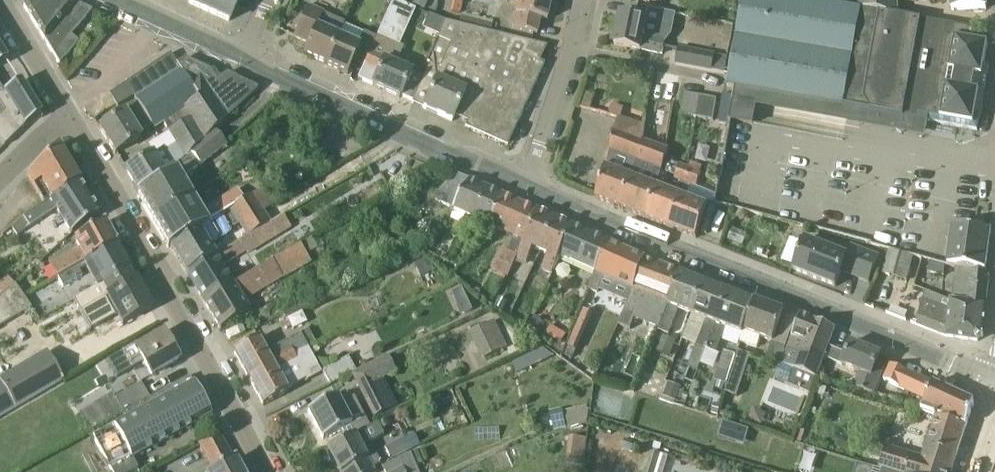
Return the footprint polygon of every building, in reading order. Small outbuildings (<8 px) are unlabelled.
[(59,66),(79,43),(70,36),(92,11),(68,0),(26,0),(25,1),(25,2),(24,7),(24,9),(59,66)] [(189,4),(229,22),(239,0),(190,0),(189,4)] [(412,4),(424,10),(429,0),(414,0),(412,4)] [(463,0),(454,0),(451,14),(460,16),(463,0)] [(551,0),(519,0),(513,30),(537,35),(540,20),(547,21),(551,0)] [(897,16),(859,9),(808,0),(743,0),(728,87),(735,88),(730,120),(753,124),(753,123),(731,119),(735,98),(901,128),(903,118),(978,131),(990,66),(984,65),(988,44),(972,41),(974,30),(897,16)] [(859,9),(897,16),(897,3),(934,1),(934,0),(858,0),(859,9)] [(952,11),(987,9),(986,0),(951,0),(952,11)] [(376,39),(363,66),(357,80),(400,99),(401,96),(410,101),(421,77),(395,66),(397,62),(404,48),(399,46),(414,11),(393,1),(376,39)] [(326,32),(332,17),(308,7),(295,36),(309,42),(303,55),(325,65),(337,37),(326,32)] [(490,33),(493,22),(461,14),(459,25),(490,33)] [(644,38),(647,19),(621,14),(615,45),(641,50),(662,54),(664,42),(644,38)] [(490,33),(459,25),(445,22),(438,38),(473,54),(466,69),(474,72),(467,87),(481,94),(477,104),(463,98),(457,111),(470,117),(465,128),(507,147),(545,64),(529,57),(535,44),(490,33)] [(363,66),(376,39),(364,33),(358,46),(337,37),(325,65),(347,75),(353,62),(363,66)] [(452,122),(457,111),(463,98),(477,104),(481,94),(467,87),(474,72),(466,69),(473,54),(438,38),(426,63),(430,65),(423,78),(421,77),(410,101),(413,102),(412,104),(452,122)] [(677,65),(714,71),(717,54),(680,48),(677,65)] [(170,132),(219,85),(209,70),(188,61),(179,67),(170,54),(109,95),(118,108),(134,97),(138,103),(151,127),(154,131),(165,124),(170,132)] [(42,115),(18,77),(4,90),(0,86),(0,100),(9,109),(0,118),(0,134),(8,143),(28,124),(42,115)] [(175,168),(213,131),(256,92),(227,79),(219,85),(170,132),(148,146),(154,157),(126,171),(140,195),(177,172),(175,168)] [(589,94),(585,108),(611,114),(614,100),(589,94)] [(696,118),(700,97),(684,94),(681,116),(696,118)] [(713,121),(717,99),(700,97),(696,118),(713,121)] [(142,133),(151,127),(138,103),(99,129),(115,155),(145,136),(142,133)] [(640,161),(647,143),(643,142),(638,140),(643,126),(618,117),(606,167),(597,197),(596,197),(596,199),(621,209),(634,178),(633,177),(638,163),(640,161)] [(194,199),(186,184),(183,179),(200,165),(201,167),(211,159),(226,146),(213,131),(175,168),(177,172),(140,195),(137,197),(153,224),(194,199)] [(657,187),(662,172),(669,151),(647,143),(640,161),(638,163),(633,177),(634,178),(621,209),(647,219),(657,187)] [(45,203),(79,180),(59,146),(37,166),(28,175),(45,203)] [(671,228),(691,169),(688,168),(680,165),(675,179),(681,182),(676,194),(657,187),(647,219),(671,228)] [(671,228),(697,238),(707,206),(686,198),(691,185),(697,187),(702,173),(691,169),(671,228)] [(493,227),(508,197),(458,175),(442,203),(493,227)] [(24,217),(25,219),(32,229),(58,211),(72,230),(100,214),(79,182),(80,182),(79,180),(45,203),(24,217)] [(263,212),(276,204),(278,202),(268,186),(252,196),(262,213),(263,212)] [(236,205),(238,204),(231,193),(206,209),(207,212),(203,215),(194,199),(153,224),(168,249),(170,248),(209,225),(208,223),(221,215),(230,211),(237,206),(236,205)] [(239,226),(246,238),(270,225),(263,212),(262,213),(252,196),(238,204),(236,205),(237,206),(230,211),(233,216),(235,220),(239,226)] [(508,197),(493,227),(512,236),(526,205),(508,197)] [(517,243),(512,241),(507,251),(502,248),(492,270),(507,277),(514,262),(518,264),(521,259),(523,260),(545,214),(526,205),(512,236),(519,239),(517,243)] [(521,259),(518,264),(526,267),(534,249),(548,255),(546,260),(541,270),(551,274),(571,225),(545,214),(523,260),(521,259)] [(209,246),(232,233),(221,215),(208,223),(209,225),(170,248),(187,275),(216,258),(209,246)] [(249,255),(291,229),(284,216),(270,225),(246,238),(241,242),(247,252),(249,255)] [(57,276),(116,244),(104,223),(75,241),(78,248),(50,263),(57,276)] [(594,274),(608,242),(571,225),(551,274),(552,275),(559,257),(594,274)] [(956,268),(986,272),(991,232),(952,227),(948,267),(956,268)] [(850,246),(846,257),(805,240),(793,270),(836,287),(842,272),(869,282),(879,258),(850,246)] [(631,291),(644,258),(608,242),(594,274),(595,274),(588,289),(590,290),(584,304),(592,306),(603,279),(631,291)] [(96,288),(129,271),(130,270),(116,244),(57,276),(62,285),(79,277),(76,271),(84,266),(96,288)] [(249,313),(243,303),(311,263),(306,255),(300,245),(233,285),(232,284),(203,301),(220,330),(249,313)] [(906,281),(913,257),(889,250),(882,274),(906,281)] [(232,284),(222,267),(216,258),(187,275),(203,301),(232,284)] [(658,328),(679,271),(644,258),(631,291),(632,291),(618,325),(629,329),(634,318),(658,328)] [(430,273),(424,260),(415,265),(420,277),(430,273)] [(945,265),(930,261),(928,271),(944,275),(945,265)] [(985,277),(986,272),(956,268),(952,301),(986,305),(989,278),(985,277)] [(119,315),(124,324),(151,309),(136,281),(134,282),(129,271),(96,288),(74,300),(92,331),(119,315)] [(690,313),(702,282),(682,274),(683,272),(679,271),(658,328),(658,332),(669,336),(679,308),(690,313)] [(2,295),(14,285),(7,277),(0,283),(0,293),(2,295)] [(705,319),(696,346),(707,350),(728,292),(702,282),(690,313),(705,319)] [(0,298),(0,321),(3,326),(31,309),(22,295),(15,285),(0,298)] [(952,301),(924,290),(921,307),(917,325),(947,337),(978,342),(984,337),(988,306),(986,305),(952,301)] [(742,333),(753,302),(728,292),(707,350),(717,354),(727,328),(742,333)] [(468,299),(456,305),(461,316),(473,310),(468,299)] [(790,333),(791,334),(797,316),(755,300),(755,302),(753,302),(742,333),(738,342),(756,349),(762,338),(772,342),(766,359),(781,363),(785,352),(784,351),(790,333)] [(594,315),(584,311),(568,347),(578,351),(594,315)] [(828,346),(833,335),(835,328),(800,315),(786,350),(780,365),(782,366),(793,369),(787,385),(800,390),(810,393),(817,376),(824,358),(828,346)] [(497,319),(471,331),(483,360),(510,349),(497,319)] [(145,360),(153,375),(179,360),(176,355),(177,354),(173,346),(171,347),(164,334),(136,349),(134,346),(108,361),(117,377),(133,367),(145,360)] [(248,379),(309,350),(300,335),(273,349),(268,347),(263,350),(258,339),(233,352),(248,379)] [(670,356),(674,345),(660,341),(656,352),(670,356)] [(874,393),(885,365),(878,362),(881,355),(852,342),(847,354),(828,346),(824,358),(842,365),(860,372),(854,387),(874,393)] [(694,352),(689,363),(700,367),(707,350),(696,346),(694,352)] [(299,365),(313,358),(309,350),(248,379),(263,407),(286,394),(284,391),(306,379),(299,365)] [(16,370),(0,380),(0,416),(33,398),(62,378),(47,352),(16,370)] [(727,384),(736,356),(725,352),(715,380),(727,384)] [(354,378),(390,361),(388,356),(356,372),(348,358),(323,372),(330,386),(352,373),(354,378)] [(354,378),(367,403),(390,391),(383,379),(396,373),(390,361),(354,378)] [(938,416),(967,426),(974,403),(891,365),(885,382),(925,399),(922,410),(938,416)] [(737,396),(742,379),(730,375),(727,384),(725,392),(737,396)] [(132,458),(210,415),(189,377),(148,398),(123,414),(125,418),(112,425),(113,427),(93,438),(112,471),(132,471),(138,469),(132,458)] [(681,388),(669,383),(663,397),(676,402),(681,388)] [(123,414),(148,398),(141,385),(131,391),(115,400),(123,414)] [(347,440),(379,426),(378,424),(370,427),(354,398),(349,400),(345,394),(337,397),(308,412),(323,440),(342,430),(347,440)] [(91,433),(123,414),(115,400),(83,418),(91,433)] [(566,427),(563,415),(562,408),(551,411),(554,429),(556,429),(566,427)] [(967,426),(938,416),(924,458),(886,446),(884,450),(885,450),(879,469),(882,470),(885,471),(889,471),(952,471),(967,426)] [(736,442),(741,427),(723,422),(718,437),(736,442)] [(373,468),(381,464),(370,443),(384,436),(379,426),(347,440),(327,449),(330,454),(328,455),(332,463),(334,462),(339,471),(375,471),(373,468)] [(235,460),(233,460),(219,434),(201,443),(198,445),(212,471),(242,471),(235,460)] [(585,467),(588,439),(570,437),(567,464),(585,467)] [(807,471),(812,471),(819,451),(809,448),(801,470),(807,471)] [(402,471),(419,471),(416,467),(423,463),(417,450),(397,460),(402,471)] [(402,471),(397,460),(382,467),(385,471),(402,471)]
